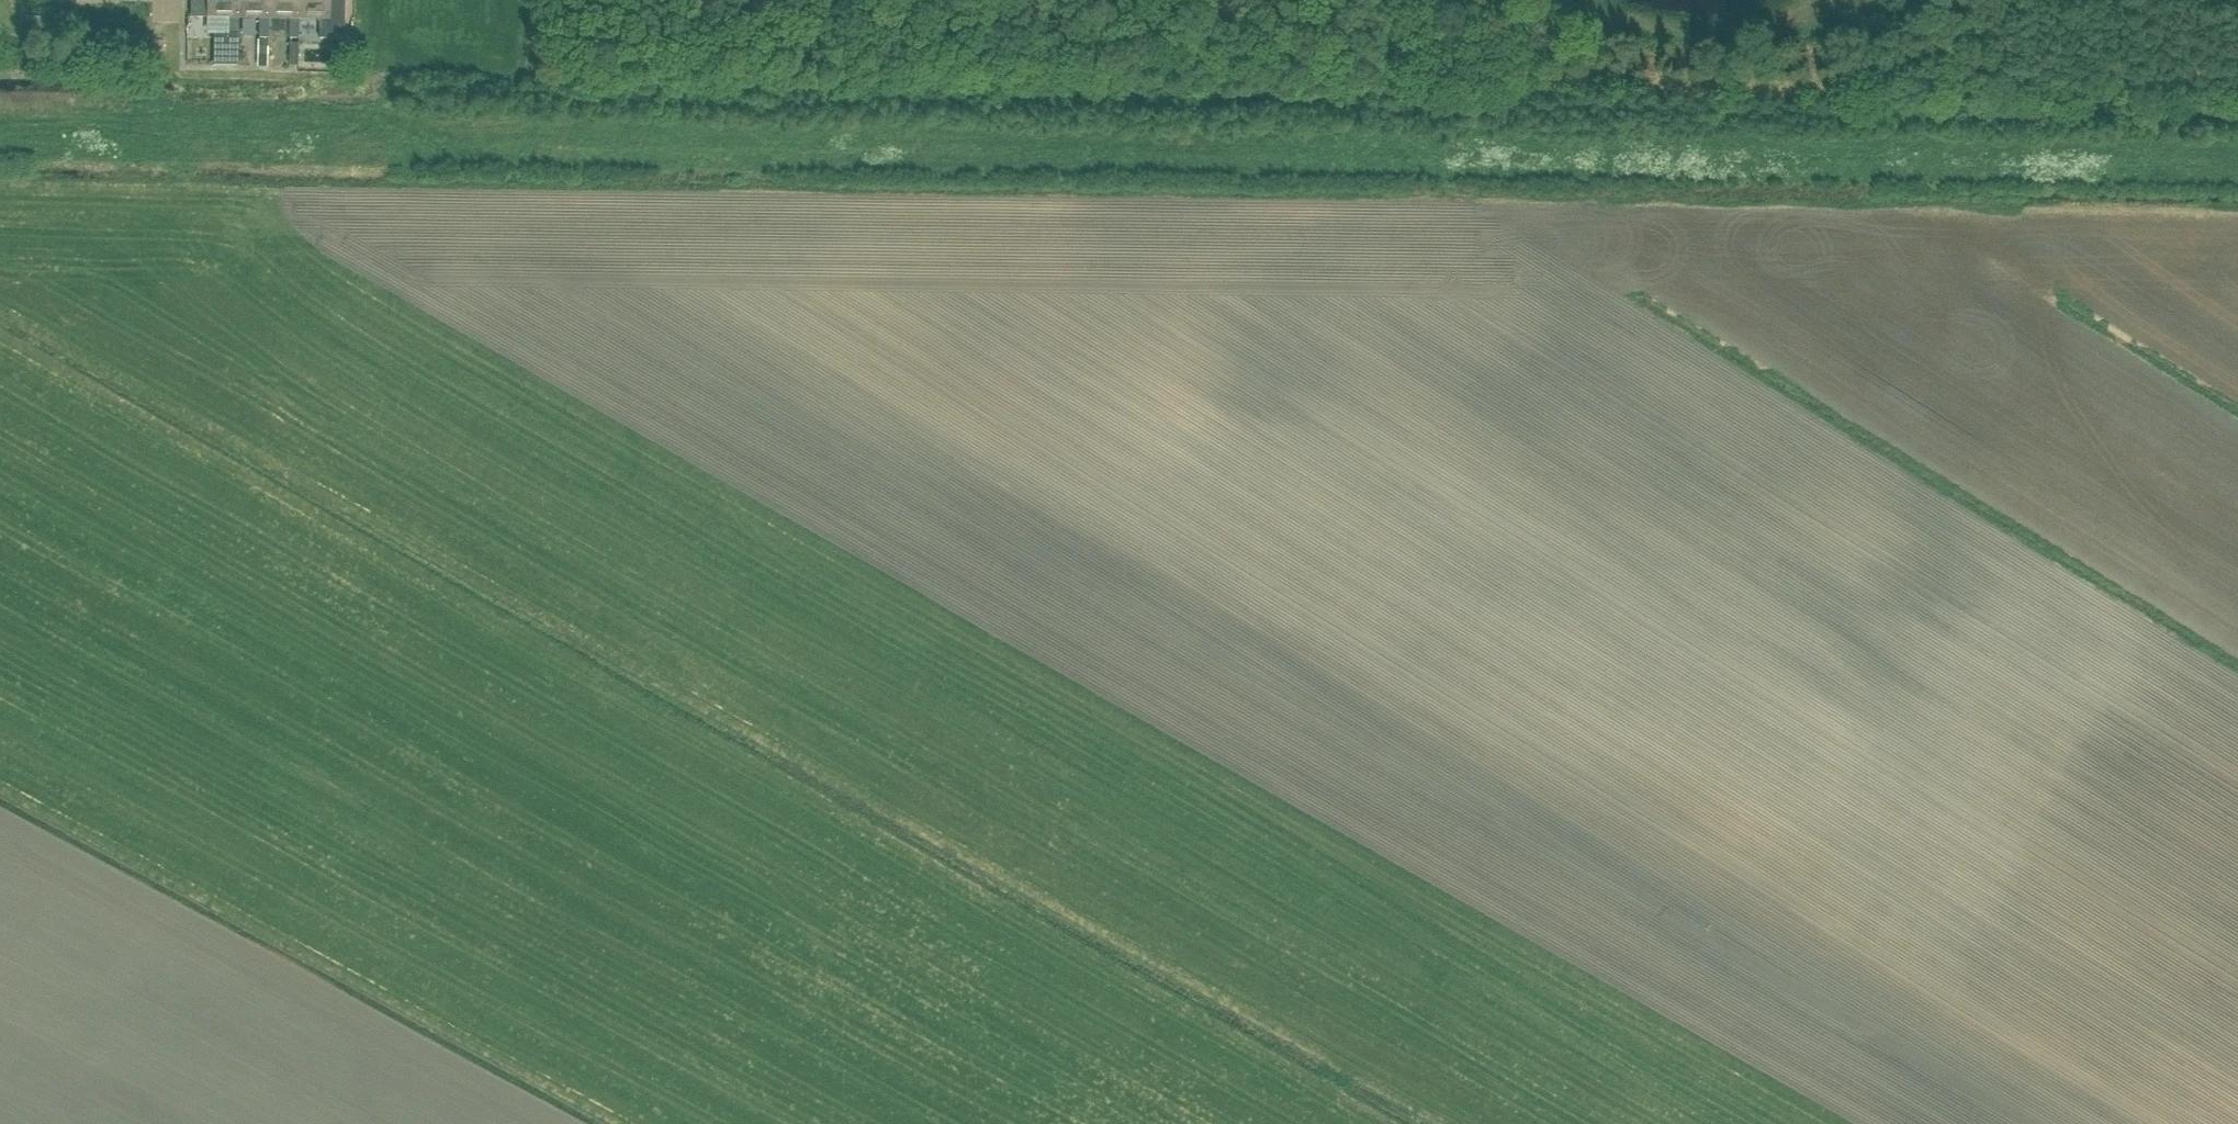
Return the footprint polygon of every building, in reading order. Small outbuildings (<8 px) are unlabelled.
[(237,18),(237,0),(190,0),(190,17),(228,18),(228,35),(212,34),(212,65),(237,66),(237,18)] [(267,0),(237,0),(237,18),(258,18),(258,37),(267,38),(267,18),(267,0)] [(297,0),(267,0),(267,18),(288,18),(288,38),(297,38),(298,18),(297,18),(297,0)] [(297,18),(298,18),(318,18),(318,38),(327,38),(328,33),(343,33),(343,0),(297,0),(297,18)] [(267,38),(258,38),(258,65),(267,66),(267,38)] [(298,43),(289,43),(288,67),(297,67),(298,43)]
